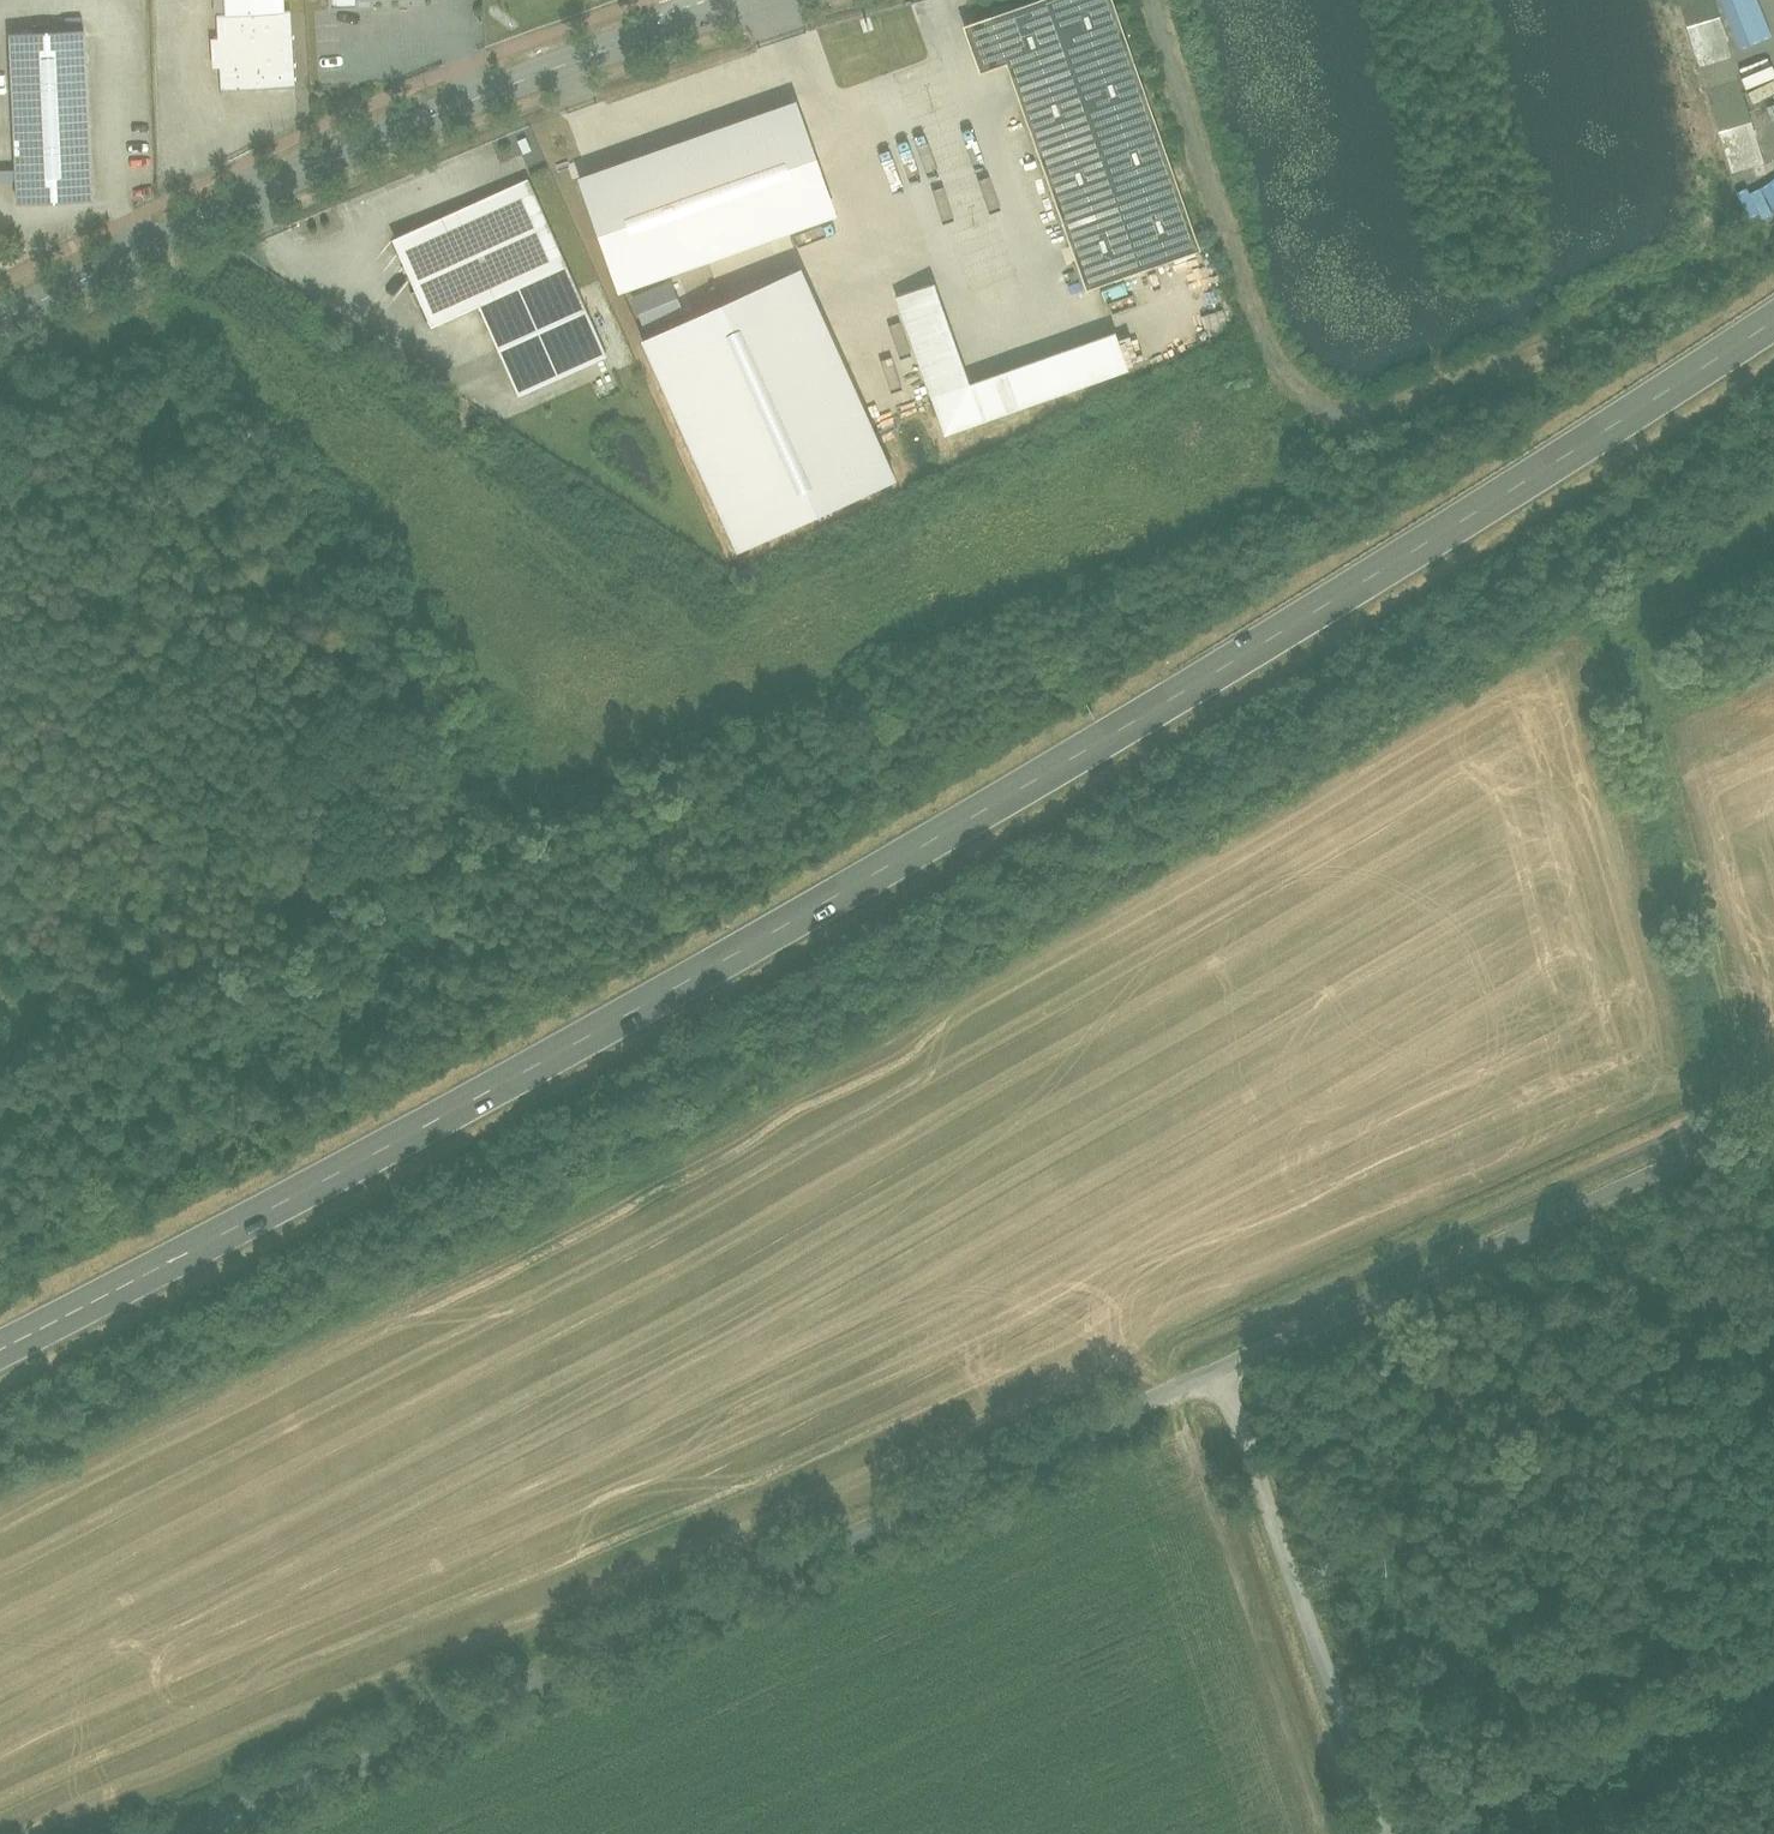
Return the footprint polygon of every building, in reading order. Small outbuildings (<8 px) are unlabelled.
[(281,0),(222,0),(223,10),(210,11),(214,92),(295,88),(292,9),(281,9),(281,0)] [(332,12),(357,11),(356,2),(399,0),(331,0),(332,12)] [(1086,285),(1203,246),(1120,0),(1008,0),(966,14),(982,61),(1008,52),(1086,285)] [(1714,127),(1747,119),(1716,0),(1682,0),(1714,127)] [(1741,51),(1764,45),(1751,0),(1727,0),(1741,51)] [(92,208),(89,36),(9,38),(13,209),(92,208)] [(836,228),(797,119),(587,194),(625,302),(836,228)] [(532,189),(393,251),(432,338),(481,316),(523,410),(613,370),(532,189)] [(896,493),(802,286),(646,356),(740,563),(896,493)] [(935,290),(891,305),(942,441),(1132,375),(1116,331),(971,382),(935,290)]
